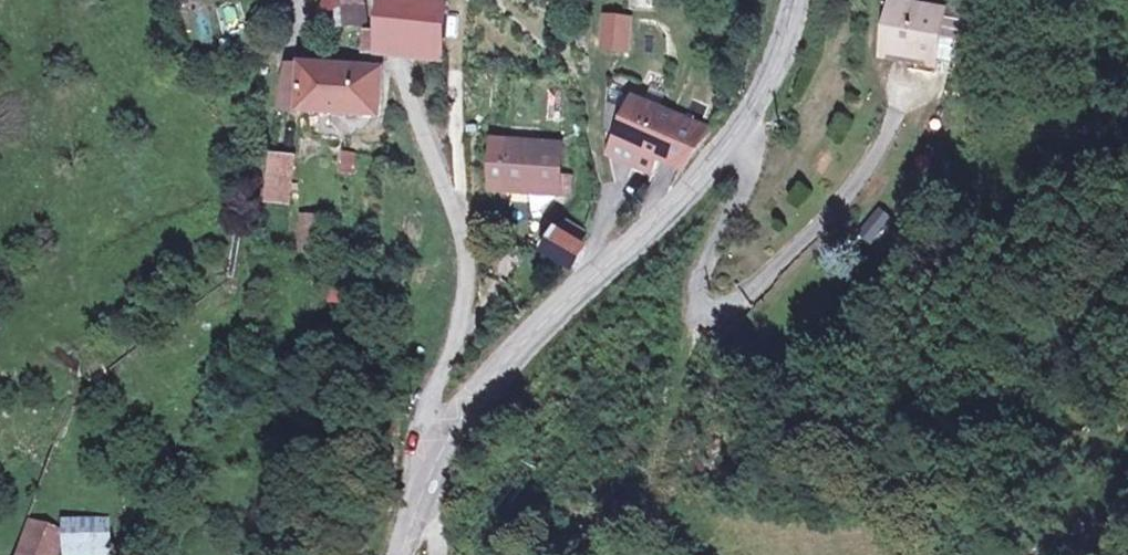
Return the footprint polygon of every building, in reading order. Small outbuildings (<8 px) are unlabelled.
[(449,0),(383,0),(378,56),(445,63),(449,0)] [(942,9),(888,5),(883,65),(937,68),(938,58),(960,60),(963,20),(941,19),(942,9)] [(617,16),(607,17),(607,50),(617,50),(617,16)] [(630,17),(617,16),(617,50),(630,50),(630,17)] [(283,108),(332,111),(333,64),(306,63),(290,61),(283,108)] [(333,64),(332,111),(383,114),(383,67),(333,64)] [(710,129),(632,97),(618,137),(612,156),(655,176),(664,158),(685,168),(710,129)] [(295,146),(272,142),(265,186),(287,191),(295,146)] [(561,143),(510,142),(509,189),(530,190),(560,191),(561,173),(561,143)] [(342,150),(340,170),(356,171),(358,151),(342,150)] [(574,174),(561,173),(560,191),(573,192),(574,174)] [(530,190),(509,189),(508,202),(529,202),(530,190)] [(895,209),(880,200),(876,207),(890,215),(895,209)] [(890,215),(876,207),(861,229),(874,239),(890,215)] [(322,239),(322,212),(298,212),(298,239),(322,239)] [(585,243),(560,228),(544,254),(569,270),(585,243)] [(32,523),(21,554),(52,554),(61,530),(47,527),(39,526),(32,523)] [(63,527),(64,554),(81,554),(99,554),(98,523),(63,527)]
